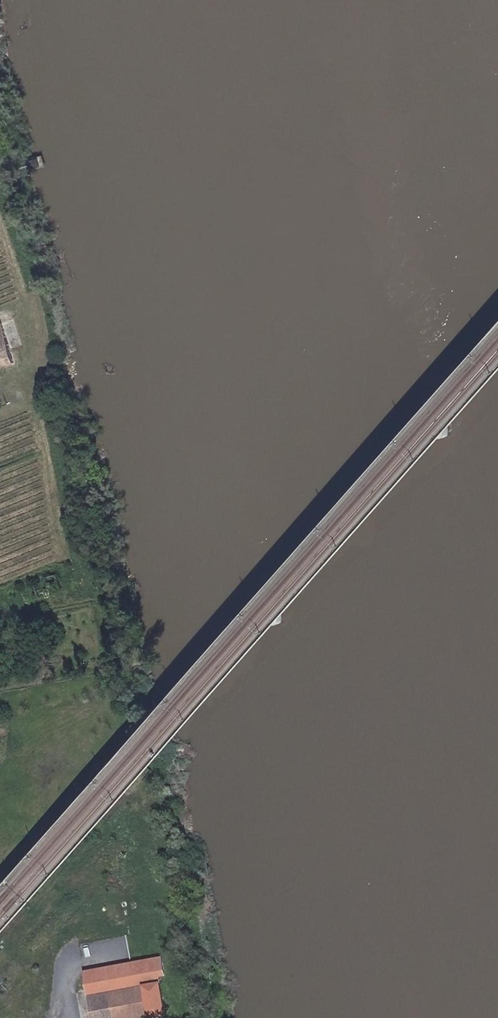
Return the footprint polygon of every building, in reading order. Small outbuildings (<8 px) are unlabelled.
[(20,362),(4,320),(0,322),(0,370),(20,362)] [(160,976),(165,975),(162,959),(155,961),(157,970),(159,970),(160,976)] [(162,987),(160,976),(159,970),(157,970),(155,961),(134,964),(135,966),(139,991),(162,987)] [(92,999),(139,991),(135,966),(111,971),(89,975),(92,999)] [(162,987),(139,991),(92,999),(94,1017),(166,1017),(162,987)]
